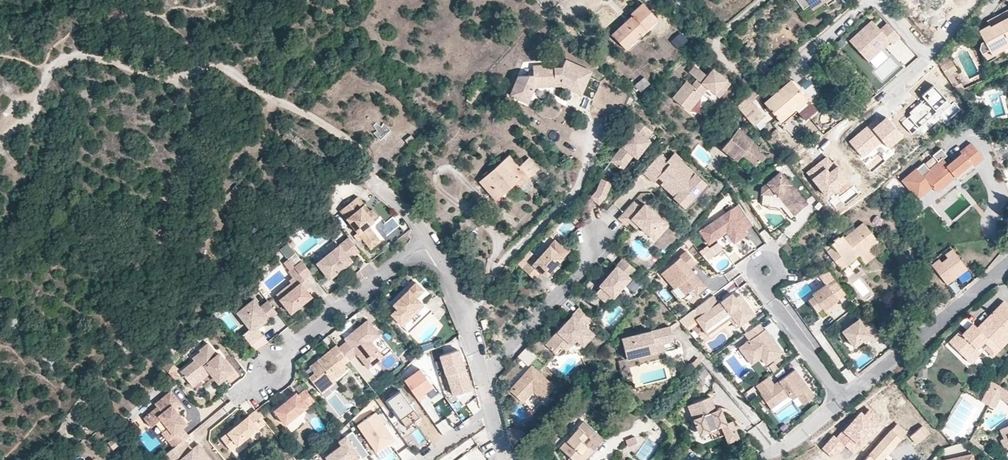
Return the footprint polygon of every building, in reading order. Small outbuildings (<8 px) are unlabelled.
[(803,9),(809,5),(812,10),(825,1),(827,5),(834,0),(796,0),(803,9)] [(625,48),(657,18),(642,2),(630,13),(632,15),(611,34),(625,48)] [(1007,16),(1007,9),(986,21),(988,24),(989,26),(1007,16)] [(986,62),(1007,51),(1007,16),(989,26),(988,24),(978,30),(984,42),(981,44),(979,50),(986,62)] [(899,39),(887,25),(880,32),(871,22),(849,43),(868,64),(882,51),(880,50),(883,47),(884,49),(890,43),(892,46),(899,39)] [(678,52),(688,42),(680,33),(669,43),(678,52)] [(957,70),(944,52),(936,62),(946,77),(951,74),(957,70)] [(592,100),(600,81),(589,76),(591,71),(565,60),(562,67),(555,68),(554,65),(532,66),(533,75),(521,75),(512,96),(526,102),(533,87),(554,86),(554,78),(559,78),(561,79),(560,81),(582,91),(581,95),(592,100)] [(720,87),(726,80),(712,69),(707,75),(694,65),(688,73),(696,79),(692,85),(686,81),(672,98),(688,111),(707,87),(719,97),(725,90),(720,87)] [(958,84),(951,74),(946,77),(953,86),(954,86),(958,84)] [(512,96),(521,75),(517,76),(509,95),(512,96)] [(640,91),(649,83),(644,77),(634,85),(640,91)] [(725,90),(730,83),(726,80),(720,87),(725,90)] [(560,81),(561,86),(581,95),(582,91),(560,81)] [(805,124),(817,114),(791,84),(784,90),(779,94),(764,107),(780,126),(796,113),(805,124)] [(471,104),(483,87),(479,85),(468,102),(471,104)] [(944,99),(932,85),(920,95),(924,100),(909,112),(911,115),(902,122),(912,133),(936,113),(933,109),(944,99)] [(393,120),(393,116),(393,112),(391,109),(390,105),(389,103),(387,100),(384,97),(381,95),(378,93),(374,92),(370,91),(365,91),(361,92),(356,94),(353,96),(349,99),(347,102),(344,106),(343,111),(342,114),(342,118),(343,123),(344,128),(347,131),(350,136),(354,139),(359,140),(365,142),(369,142),(374,141),(378,140),(379,139),(390,129),(392,124),(393,120)] [(765,117),(750,100),(753,97),(751,94),(736,106),(754,126),(765,117)] [(867,126),(848,141),(861,157),(882,141),(887,147),(902,135),(887,116),(869,129),(867,126)] [(652,130),(635,117),(629,126),(631,127),(625,134),(627,143),(624,147),(622,145),(611,160),(622,169),(633,155),(634,156),(640,148),(642,150),(644,147),(649,140),(646,138),(652,130)] [(649,140),(644,147),(647,149),(652,143),(653,144),(660,136),(652,130),(646,138),(649,140)] [(760,151),(753,145),(754,144),(739,132),(722,152),(737,164),(742,157),(756,169),(760,164),(762,165),(766,159),(758,153),(760,151)] [(958,180),(973,167),(973,166),(983,157),(971,143),(961,152),(962,154),(949,165),(943,159),(947,156),(941,149),(933,156),(939,163),(930,171),(924,163),(904,181),(919,199),(932,187),(937,192),(955,176),(958,180)] [(674,196),(684,206),(704,184),(679,161),(681,160),(674,153),(667,161),(659,154),(642,172),(654,182),(658,177),(662,173),(666,177),(662,181),(661,182),(675,195),(674,196)] [(522,183),(538,169),(528,158),(519,166),(508,155),(479,181),(495,199),(519,179),(522,183)] [(622,169),(611,160),(609,163),(625,175),(628,175),(638,163),(637,157),(634,156),(633,155),(622,169)] [(827,156),(806,172),(826,197),(848,180),(834,161),(832,162),(827,156)] [(808,205),(782,173),(763,189),(762,196),(772,196),(771,207),(771,208),(782,208),(792,219),(794,217),(796,218),(800,215),(799,213),(808,205)] [(596,191),(591,197),(598,204),(605,196),(611,183),(601,178),(596,191)] [(684,206),(674,196),(672,198),(683,208),(684,206)] [(358,198),(340,212),(365,243),(375,235),(369,227),(379,219),(372,210),(367,215),(362,208),(365,206),(358,198)] [(667,225),(644,204),(640,208),(633,201),(618,217),(625,225),(629,221),(631,219),(639,225),(649,235),(657,227),(661,231),(667,225)] [(930,210),(937,204),(934,201),(927,207),(930,210)] [(752,224),(738,204),(699,231),(708,244),(720,236),(718,234),(726,228),(736,241),(746,234),(744,230),(752,224)] [(370,212),(365,206),(362,208),(367,215),(370,212)] [(639,225),(631,219),(629,221),(636,228),(639,225)] [(875,255),(869,248),(878,241),(863,222),(844,237),(841,235),(838,238),(837,236),(833,239),(834,241),(831,243),(833,246),(826,251),(841,270),(858,257),(864,264),(875,255)] [(661,231),(657,227),(649,235),(654,239),(661,231)] [(736,241),(726,228),(718,234),(720,236),(726,232),(733,243),(736,241)] [(381,242),(375,235),(365,243),(371,250),(381,242)] [(360,254),(349,240),(316,266),(330,284),(354,265),(350,261),(360,254)] [(530,261),(523,269),(534,279),(540,272),(545,276),(552,269),(556,265),(562,258),(555,251),(549,246),(533,264),(530,261)] [(705,287),(690,269),(696,263),(686,251),(679,257),(680,258),(661,274),(675,289),(678,286),(686,295),(692,289),(696,295),(705,287)] [(939,261),(932,266),(947,287),(968,271),(953,251),(946,256),(948,260),(942,264),(939,261)] [(311,273),(308,270),(296,253),(287,260),(294,268),(288,273),(293,278),(289,281),(290,283),(294,288),(279,300),(290,313),(311,297),(302,286),(306,282),(303,279),(311,273)] [(635,269),(622,258),(609,273),(611,275),(607,279),(605,277),(598,285),(612,297),(624,284),(629,278),(628,277),(635,269)] [(835,301),(845,294),(836,282),(828,288),(825,285),(812,295),(813,296),(808,300),(816,311),(821,307),(826,314),(833,308),(831,304),(835,301)] [(276,295),(279,300),(294,288),(290,283),(276,295)] [(424,291),(416,283),(393,305),(396,309),(391,314),(409,333),(430,313),(416,298),(424,291)] [(754,315),(739,294),(734,298),(731,294),(718,304),(712,296),(692,310),(698,318),(696,320),(704,330),(728,312),(739,326),(754,315)] [(260,308),(253,299),(237,313),(249,329),(250,329),(254,326),(260,322),(262,325),(277,313),(268,301),(260,308)] [(1003,300),(977,327),(972,322),(962,333),(959,330),(948,341),(966,359),(983,341),(995,353),(1007,340),(1007,305),(1003,300)] [(432,311),(425,304),(423,305),(430,313),(432,311)] [(590,317),(579,307),(561,327),(564,330),(559,335),(556,332),(544,345),(553,353),(559,346),(562,349),(565,351),(574,341),(579,335),(587,342),(594,334),(583,325),(590,317)] [(880,334),(865,313),(842,331),(853,346),(869,335),(871,338),(872,339),(880,334)] [(380,335),(368,320),(344,339),(346,342),(339,348),(348,360),(356,354),(368,369),(383,357),(371,342),(380,335)] [(739,348),(747,358),(756,351),(761,357),(766,364),(782,352),(765,329),(763,331),(758,324),(745,334),(749,340),(739,348)] [(267,341),(257,329),(254,326),(250,329),(249,329),(243,335),(256,351),(267,341)] [(670,326),(622,339),(627,359),(675,346),(670,326)] [(561,327),(556,332),(559,335),(564,330),(561,327)] [(392,350),(380,335),(371,342),(383,357),(392,350)] [(582,347),(587,342),(579,335),(574,341),(582,347)] [(871,338),(869,335),(862,340),(864,343),(871,338)] [(995,353),(983,341),(966,359),(969,362),(984,348),(992,356),(995,353)] [(217,355),(208,343),(199,350),(200,352),(192,359),(194,361),(181,372),(186,378),(188,381),(198,374),(202,379),(211,372),(219,382),(233,371),(219,354),(217,355)] [(336,345),(310,367),(315,373),(309,378),(321,393),(335,382),(333,380),(346,370),(342,366),(349,360),(348,360),(339,348),(336,345)] [(562,349),(559,346),(553,353),(555,356),(562,349)] [(459,351),(441,357),(453,394),(471,388),(459,351)] [(761,357),(756,351),(747,358),(751,364),(761,357)] [(554,386),(531,365),(520,378),(522,379),(520,382),(518,380),(509,390),(523,402),(533,391),(542,399),(554,386)] [(702,379),(709,372),(703,366),(696,373),(702,379)] [(847,367),(841,372),(849,383),(856,378),(847,367)] [(421,368),(404,379),(418,399),(434,388),(421,368)] [(814,396),(794,369),(774,384),(768,377),(756,385),(762,393),(760,394),(770,407),(773,405),(773,406),(789,395),(792,399),(797,395),(803,404),(814,396)] [(202,379),(198,374),(188,381),(193,387),(202,379)] [(988,405),(998,384),(991,381),(981,401),(988,405)] [(1000,398),(1004,389),(998,384),(988,405),(994,408),(1000,398)] [(417,413),(398,386),(384,396),(397,415),(390,420),(400,434),(416,423),(411,417),(417,413)] [(315,401),(305,389),(298,396),(296,393),(274,411),(285,425),(315,401)] [(1000,398),(1007,404),(1007,392),(1004,389),(1000,398)] [(187,424),(175,409),(181,404),(171,391),(155,404),(157,407),(144,418),(151,427),(156,423),(163,432),(162,433),(167,440),(168,439),(171,437),(177,445),(184,439),(189,436),(182,428),(187,424)] [(718,415),(716,410),(715,411),(710,397),(687,406),(697,431),(703,433),(709,431),(721,426),(724,435),(735,431),(731,422),(726,424),(722,414),(718,415)] [(472,415),(482,410),(477,399),(466,404),(472,415)] [(833,435),(822,448),(834,459),(846,446),(853,453),(883,421),(870,409),(865,414),(860,410),(836,437),(833,435)] [(265,422),(256,410),(239,423),(241,425),(237,428),(236,426),(221,438),(230,450),(265,422)] [(377,415),(358,428),(377,456),(389,448),(396,443),(377,415)] [(602,438),(583,421),(559,448),(573,459),(583,459),(602,438)] [(906,432),(896,423),(864,459),(881,459),(906,432)] [(999,429),(1004,438),(1007,436),(1007,425),(999,429)] [(916,444),(928,434),(921,426),(909,436),(916,444)] [(738,439),(735,431),(724,435),(728,443),(738,439)] [(327,459),(328,459),(358,459),(360,459),(361,459),(364,459),(369,457),(353,434),(338,444),(342,449),(327,459)] [(632,435),(624,438),(626,444),(635,441),(632,435)] [(118,445),(112,438),(107,442),(113,449),(118,445)] [(594,452),(605,440),(602,438),(592,450),(594,452)] [(201,447),(199,448),(197,448),(196,446),(192,449),(184,439),(177,445),(164,455),(168,459),(212,459),(201,447)] [(389,448),(377,456),(380,459),(383,459),(393,453),(389,448)]
